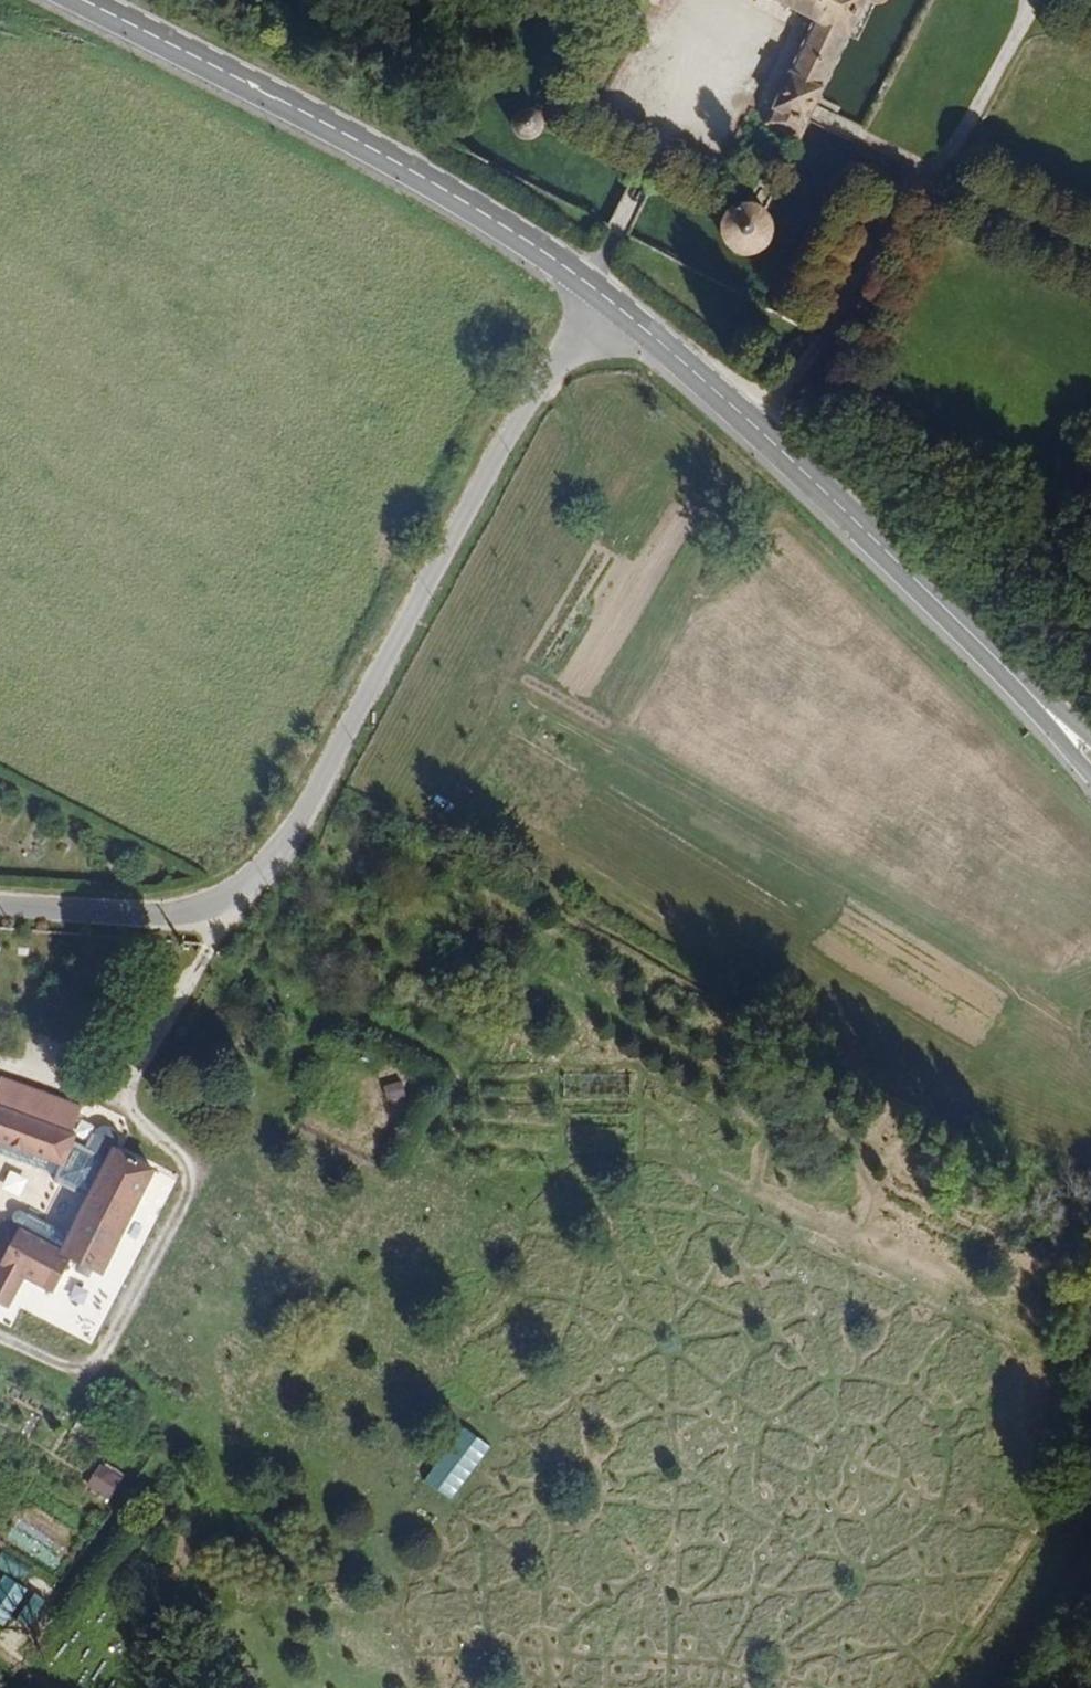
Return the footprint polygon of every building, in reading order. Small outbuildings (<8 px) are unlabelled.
[(819,18),(795,72),(777,109),(771,123),(803,138),(809,124),(827,86),(851,33),(859,37),(877,3),(879,3),(885,3),(890,0),(784,0),(819,18)] [(546,122),(545,118),(543,114),(540,111),(538,109),(535,108),(531,107),(528,107),(523,108),(521,109),(519,110),(518,111),(516,114),(514,117),(513,121),(513,126),(514,130),(517,134),(520,137),(523,138),(526,139),(530,140),(535,139),(538,137),(540,135),(542,133),(544,131),(545,126),(546,122)] [(774,225),(774,221),(772,215),(769,210),(765,206),(758,202),(751,200),(744,201),(737,204),(731,208),(727,214),(724,221),(724,227),(725,233),(728,239),(731,243),(735,246),(740,249),(745,250),(751,251),(757,250),(762,247),(767,244),(771,237),(773,233),(774,225)] [(0,1104),(0,1139),(61,1164),(58,1172),(86,1188),(65,1225),(30,1205),(23,1217),(8,1209),(0,1224),(0,1249),(3,1250),(55,1279),(74,1247),(103,1262),(162,1161),(123,1142),(125,1137),(119,1134),(121,1129),(110,1123),(107,1129),(100,1126),(93,1140),(81,1134),(78,1128),(90,1102),(13,1072),(0,1104)] [(27,1265),(3,1250),(0,1255),(0,1289),(11,1295),(27,1265)] [(101,1461),(85,1487),(109,1501),(125,1475),(101,1461)]
